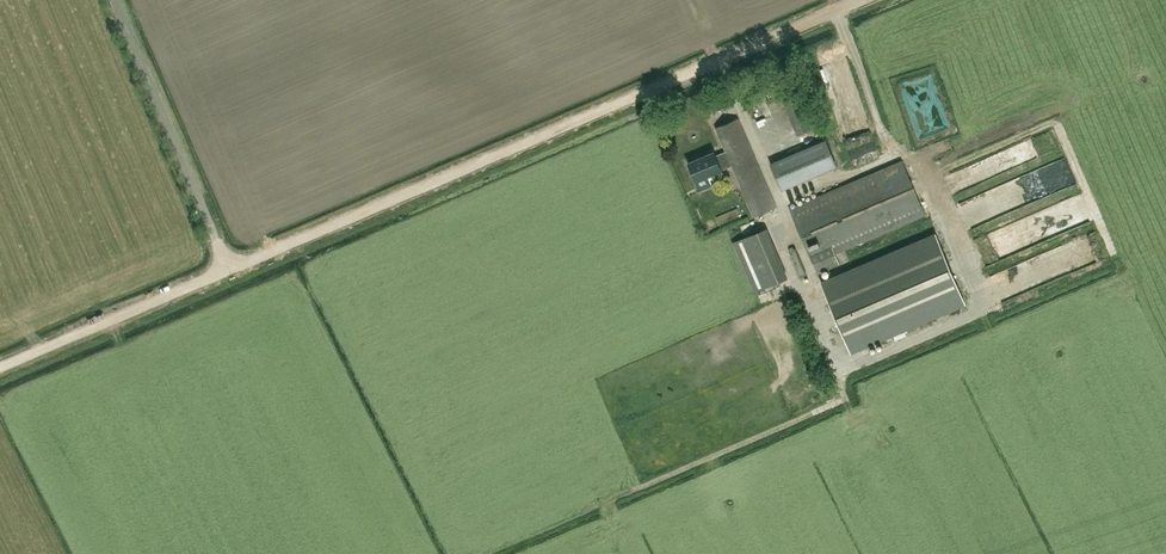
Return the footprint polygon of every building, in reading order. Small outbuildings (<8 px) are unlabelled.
[(917,137),(948,127),(932,74),(926,76),(931,91),(912,97),(915,105),(908,107),(917,137)] [(878,89),(880,96),(882,96),(883,102),(891,100),(888,87),(878,89)] [(797,134),(816,126),(801,91),(782,99),(797,134)] [(739,118),(716,127),(726,151),(716,156),(714,152),(688,163),(699,190),(711,185),(708,177),(732,166),(754,217),(777,207),(739,118)] [(1030,145),(1037,158),(1057,148),(1050,135),(1030,145)] [(782,189),(836,166),(825,140),(771,163),(782,189)] [(839,262),(836,253),(925,216),(903,162),(790,209),(817,271),(839,262)] [(926,181),(931,201),(972,191),(972,189),(986,186),(983,171),(975,173),(977,182),(946,189),(943,177),(926,181)] [(790,190),(794,201),(806,196),(801,185),(790,190)] [(1012,213),(1009,201),(985,207),(988,219),(1012,213)] [(759,232),(734,243),(755,292),(780,281),(759,232)] [(936,234),(821,282),(850,350),(964,302),(936,234)] [(1070,252),(1075,270),(1099,263),(1094,245),(1070,252)] [(789,250),(801,277),(807,275),(795,248),(789,250)] [(1010,262),(1028,253),(1027,250),(1009,259),(1010,262)]
